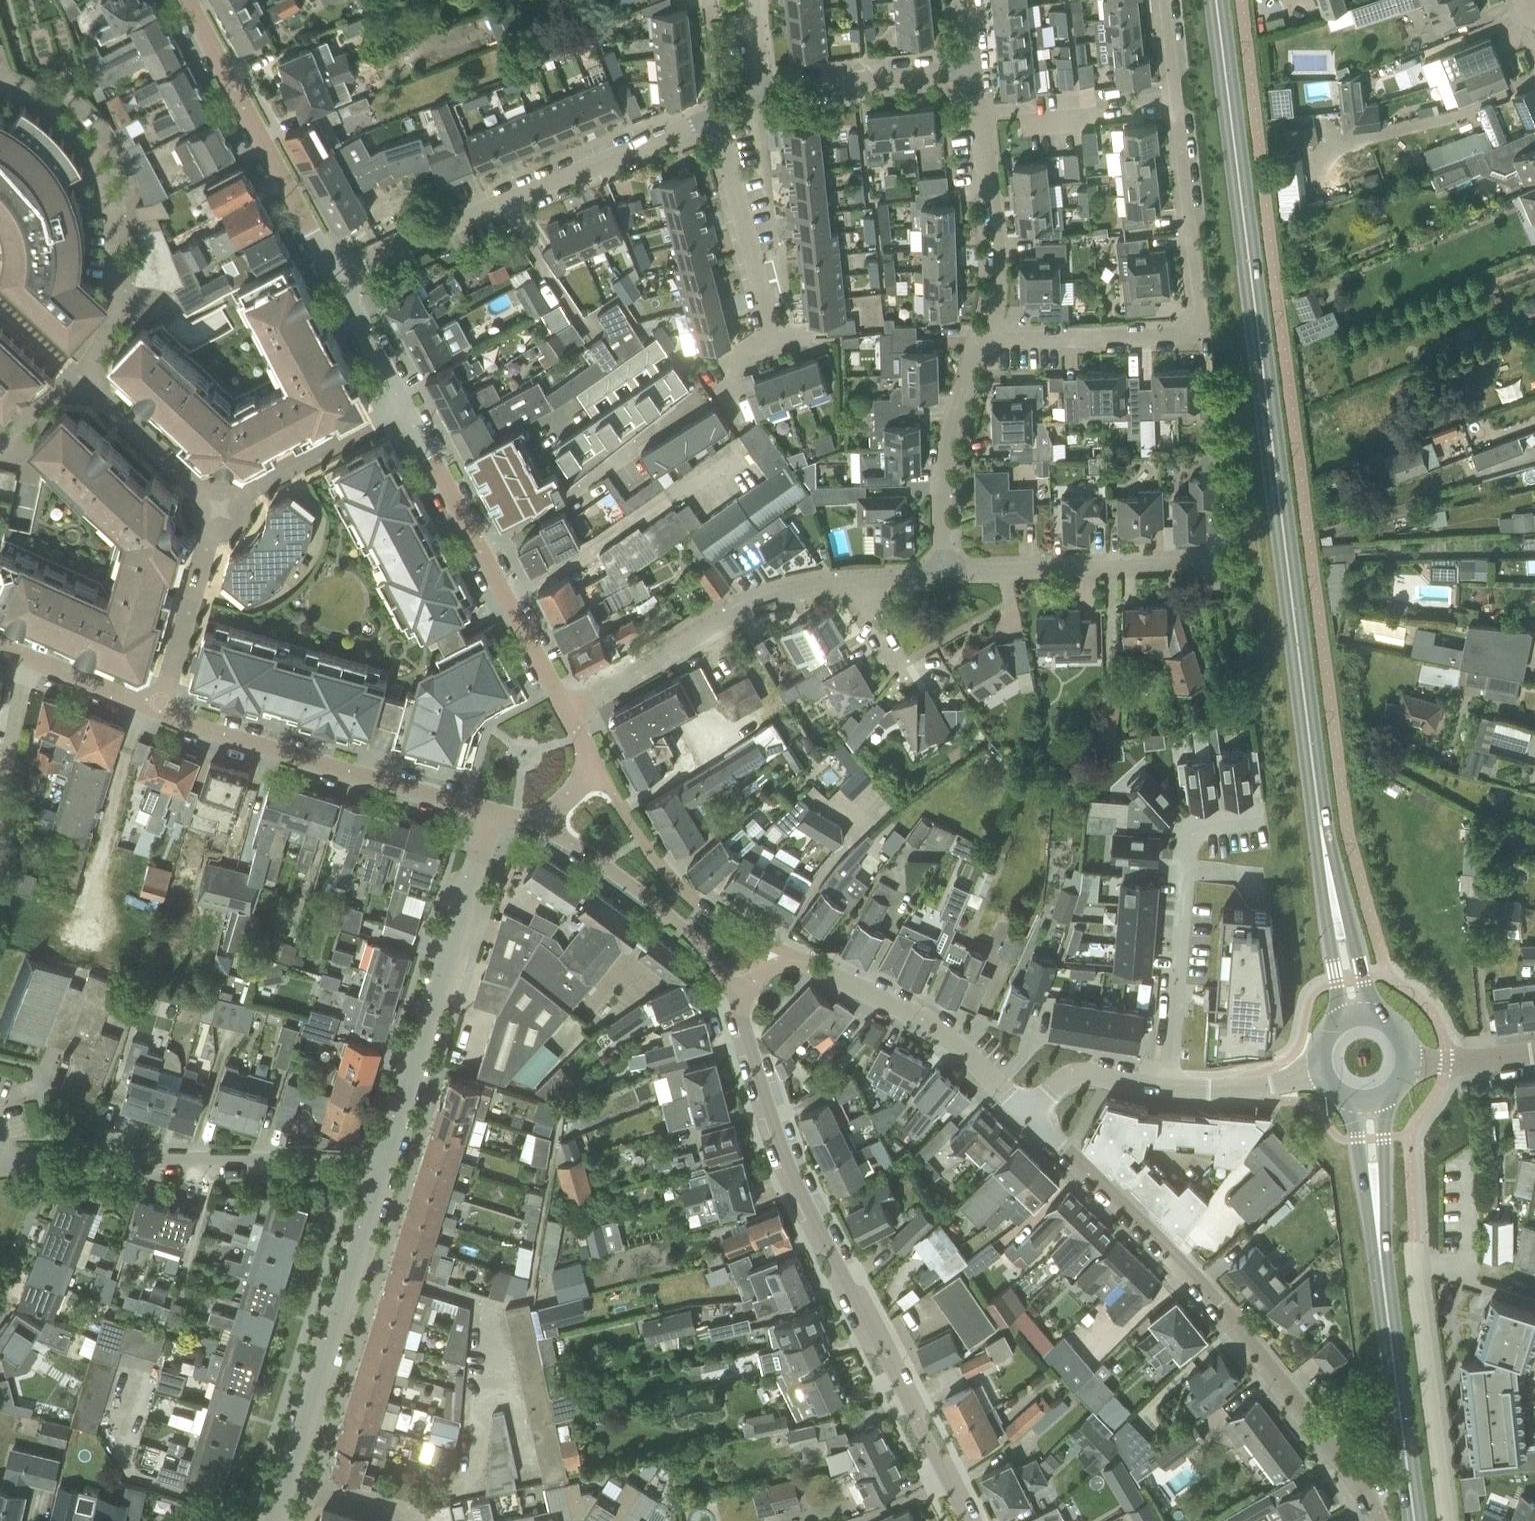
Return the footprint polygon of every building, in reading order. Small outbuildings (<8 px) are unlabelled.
[(82,11),(76,0),(66,6),(71,18),(82,11)] [(154,0),(103,0),(113,19),(94,29),(100,41),(123,29),(121,26),(158,6),(154,0)] [(272,1),(271,0),(227,0),(215,6),(226,27),(264,7),(263,6),(272,1)] [(272,1),(263,6),(264,7),(226,27),(239,50),(271,33),(265,23),(301,5),(298,0),(275,0),(272,1)] [(487,9),(500,42),(523,32),(509,0),(487,9)] [(670,0),(657,0),(643,5),(644,14),(652,14),(654,35),(694,31),(693,19),(688,20),(687,9),(671,11),(670,0)] [(822,0),(780,0),(781,2),(786,1),(787,11),(822,7),(822,0)] [(930,0),(894,0),(896,21),(937,16),(935,6),(930,6),(930,0)] [(1137,0),(1104,0),(1106,17),(1139,13),(1137,0)] [(1324,16),(1347,8),(1344,0),(1319,0),(1324,16)] [(1351,7),(1352,11),(1355,21),(1356,23),(1398,9),(1395,0),(1372,0),(1351,7)] [(1422,2),(1426,1),(1437,29),(1461,20),(1480,12),(1475,0),(1421,0),(1422,2)] [(874,14),(872,2),(862,3),(864,16),(874,14)] [(1029,25),(1027,3),(993,7),(995,28),(1029,25)] [(858,16),(857,4),(847,5),(848,17),(858,16)] [(825,29),(822,7),(787,11),(788,21),(783,22),(784,33),(825,29)] [(1081,7),(1071,8),(1073,20),(1082,19),(1081,7)] [(1065,9),(1056,10),(1057,22),(1067,21),(1065,9)] [(120,61),(172,34),(160,10),(129,26),(136,38),(114,50),(118,58),(120,61)] [(1352,11),(1342,14),(1345,24),(1355,21),(1352,11)] [(1141,35),(1139,13),(1106,17),(1108,38),(1141,35)] [(347,35),(374,24),(370,15),(362,18),(361,16),(342,24),(347,35)] [(937,18),(937,16),(896,21),(898,43),(918,41),(919,46),(931,45),(930,40),(934,40),(932,19),(937,18)] [(1083,31),(1082,19),(1073,20),(1074,32),(1083,31)] [(1068,33),(1067,21),(1057,22),(1058,34),(1068,33)] [(876,36),(875,24),(865,24),(866,37),(876,36)] [(1041,24),(1029,25),(995,28),(998,50),(1042,45),(1043,45),(1041,24)] [(851,39),(859,38),(861,38),(859,26),(849,27),(851,39)] [(827,51),(825,31),(825,29),(784,33),(784,34),(789,34),(792,55),(795,54),(796,59),(807,58),(807,53),(827,51)] [(695,42),(694,31),(654,35),(656,57),(691,53),(690,43),(695,42)] [(154,73),(185,57),(172,34),(120,61),(118,58),(95,71),(101,86),(148,61),(154,73)] [(1143,56),(1143,55),(1141,35),(1108,38),(1110,61),(1115,61),(1115,59),(1143,56)] [(1489,35),(1471,43),(1456,49),(1440,55),(1449,78),(1449,79),(1499,58),(1489,35)] [(585,45),(581,36),(569,41),(573,50),(585,45)] [(285,89),(351,63),(346,51),(333,56),(327,40),(280,59),(286,74),(280,77),(285,89)] [(1085,41),(1076,42),(1077,54),(1078,63),(1086,62),(1085,41)] [(564,53),(560,44),(549,48),(552,58),(564,53)] [(1046,58),(1043,57),(1042,45),(998,50),(1000,71),(1033,68),(1046,66),(1046,58)] [(552,58),(549,48),(537,53),(540,62),(552,58)] [(613,49),(604,53),(609,64),(618,60),(613,49)] [(693,63),(691,53),(656,57),(658,78),(699,74),(698,62),(693,63)] [(348,97),(341,81),(356,75),(355,74),(373,67),(369,55),(351,63),(285,89),(290,102),(296,100),(302,115),(348,97)] [(1056,57),(1057,66),(1071,64),(1070,55),(1056,57)] [(1148,55),(1143,55),(1143,56),(1115,59),(1115,61),(1117,81),(1118,81),(1118,85),(1138,83),(1138,79),(1151,78),(1148,55)] [(1508,82),(1499,58),(1449,79),(1458,101),(1474,94),(1474,95),(1489,89),(1508,82)] [(526,60),(508,66),(511,75),(529,68),(526,60)] [(623,71),(618,60),(609,64),(614,75),(623,71)] [(200,86),(187,62),(136,89),(143,103),(164,92),(170,102),(200,86)] [(1094,84),(1092,64),(1092,62),(1086,62),(1078,63),(1080,85),(1094,84)] [(1074,86),(1071,66),(1071,64),(1057,66),(1059,88),(1074,86)] [(1347,64),(1335,69),(1338,78),(1350,73),(1347,64)] [(1035,86),(1034,70),(1033,68),(1000,71),(1002,94),(1030,91),(1030,95),(1050,92),(1049,85),(1035,86)] [(1338,78),(1344,132),(1380,127),(1377,103),(1365,104),(1361,70),(1338,78)] [(699,75),(699,74),(658,78),(661,100),(681,98),(681,103),(693,102),(692,97),(696,96),(694,75),(699,75)] [(531,84),(527,75),(515,79),(519,89),(531,84)] [(623,115),(615,97),(608,78),(587,86),(600,119),(610,115),(612,120),(623,115)] [(519,89),(515,79),(503,84),(507,93),(519,89)] [(617,85),(622,97),(633,93),(627,81),(617,85)] [(182,126),(212,110),(200,86),(170,102),(174,111),(152,121),(159,135),(182,126)] [(600,119),(587,86),(567,94),(582,132),(593,128),(591,123),(600,119)] [(1513,95),(1518,106),(1519,105),(1523,114),(1521,114),(1526,126),(1534,122),(1534,96),(1533,91),(1534,91),(1532,87),(1513,95)] [(490,100),(486,91),(474,96),(478,105),(490,100)] [(118,125),(125,122),(129,120),(117,93),(106,98),(118,125)] [(582,132),(567,94),(547,102),(560,135),(570,132),(572,136),(582,132)] [(366,95),(348,103),(352,113),(370,105),(366,95)] [(478,105),(474,96),(463,100),(467,109),(478,105)] [(462,140),(446,100),(430,107),(444,140),(447,146),(460,179),(475,173),(462,140)] [(560,135),(547,102),(527,111),(542,148),(553,144),(551,139),(560,135)] [(943,138),(940,111),(934,112),(933,106),(911,108),(915,141),(943,138)] [(302,123),(285,133),(302,163),(319,153),(333,146),(322,125),(331,122),(340,118),(336,108),(317,116),(309,119),(302,123)] [(915,141),(911,108),(890,110),(893,144),(915,141)] [(73,187),(68,189),(63,178),(79,170),(73,159),(66,149),(59,140),(50,131),(41,123),(31,115),(21,109),(12,124),(1,119),(4,114),(0,113),(0,208),(1,209),(0,210),(0,213),(2,218),(5,226),(7,234),(8,242),(8,250),(7,258),(5,266),(2,274),(6,278),(3,281),(78,353),(81,349),(85,343),(89,336),(93,330),(97,323),(100,316),(96,313),(107,301),(77,272),(78,264),(79,263),(83,263),(84,252),(85,241),(84,230),(82,219),(80,208),(77,197),(73,187)] [(893,144),(890,110),(868,113),(870,134),(865,134),(867,163),(883,162),(882,145),(893,144)] [(542,148),(527,111),(507,119),(520,152),(530,148),(532,153),(542,148)] [(1283,133),(1284,146),(1317,143),(1316,124),(1286,126),(1285,116),(1270,117),(1271,134),(1283,133)] [(520,152),(507,119),(487,127),(502,165),(513,160),(511,156),(520,152)] [(234,151),(219,121),(189,137),(173,145),(181,160),(181,165),(183,169),(187,172),(192,181),(216,168),(213,163),(234,151)] [(783,128),(785,149),(821,145),(818,124),(799,127),(798,121),(786,123),(787,128),(783,128)] [(135,141),(125,122),(118,125),(114,127),(120,137),(125,147),(116,151),(122,162),(145,151),(139,139),(135,141)] [(1125,146),(1125,147),(1125,149),(1153,145),(1153,147),(1159,146),(1156,123),(1123,127),(1125,146)] [(502,165),(487,127),(467,135),(480,168),(490,164),(492,169),(502,165)] [(1428,168),(1438,190),(1490,167),(1488,162),(1534,145),(1534,127),(1523,132),(1524,133),(1510,139),(1508,139),(1486,148),(1486,149),(1483,150),(1457,159),(1428,168)] [(859,143),(858,130),(848,131),(849,144),(859,143)] [(1095,130),(1094,130),(1081,131),(1084,153),(1098,152),(1095,130)] [(398,172),(431,161),(428,154),(447,146),(444,140),(432,145),(430,140),(423,143),(421,138),(382,150),(372,156),(361,136),(333,151),(332,150),(303,166),(320,197),(372,168),(377,178),(392,169),(396,167),(398,172)] [(861,155),(859,143),(849,144),(850,156),(861,155)] [(823,168),(821,145),(785,149),(787,160),(781,161),(782,172),(823,168)] [(1156,167),(1153,147),(1153,145),(1125,149),(1125,147),(1120,148),(1123,171),(1156,167)] [(1488,162),(1490,167),(1504,172),(1518,166),(1524,179),(1534,174),(1534,145),(1488,162)] [(460,179),(447,146),(428,154),(431,161),(398,172),(396,167),(392,169),(398,173),(403,187),(436,176),(440,187),(460,179)] [(168,194),(145,151),(122,162),(127,173),(135,170),(137,177),(139,183),(141,190),(143,197),(144,203),(151,202),(151,203),(161,198),(168,194)] [(1079,173),(1077,152),(1063,153),(1065,175),(1079,173)] [(1099,161),(1098,152),(1084,153),(1085,163),(1099,161)] [(1301,156),(1274,160),(1282,214),(1309,210),(1301,156)] [(1012,188),(1016,188),(1015,187),(1048,183),(1046,161),(1014,165),(1014,173),(1011,173),(1012,188)] [(256,191),(242,165),(220,176),(218,173),(187,190),(194,203),(202,199),(210,215),(223,208),(256,191)] [(1158,189),(1156,167),(1123,171),(1125,192),(1158,189)] [(367,211),(357,194),(352,185),(359,181),(362,186),(377,178),(372,168),(320,197),(337,228),(367,211)] [(659,181),(664,200),(665,202),(704,192),(704,191),(699,192),(694,172),(690,173),(689,168),(677,171),(678,176),(659,181)] [(825,190),(823,168),(782,172),(784,184),(789,183),(790,193),(825,190)] [(864,186),(863,173),(853,174),(854,186),(864,186)] [(948,188),(946,174),(919,177),(920,191),(942,189),(948,188)] [(911,182),(898,183),(899,194),(912,193),(911,182)] [(1097,182),(1086,183),(1087,189),(1088,196),(1098,195),(1097,183),(1097,182)] [(899,194),(898,183),(885,185),(886,195),(899,194)] [(1050,205),(1048,183),(1015,187),(1016,188),(1017,194),(1013,194),(1015,210),(1018,209),(1018,208),(1050,205)] [(865,198),(864,186),(854,186),(855,199),(865,198)] [(1534,186),(1519,193),(1532,222),(1534,220),(1534,186)] [(957,203),(949,203),(948,188),(942,189),(920,191),(922,204),(922,225),(954,225),(954,224),(954,218),(958,218),(957,203)] [(1087,189),(1072,190),(1073,202),(1079,202),(1088,201),(1088,196),(1087,189)] [(1161,211),(1158,189),(1125,192),(1128,213),(1121,214),(1122,227),(1150,224),(1149,212),(1161,211)] [(828,211),(825,190),(790,193),(791,203),(786,204),(787,215),(828,211)] [(273,223),(256,191),(223,208),(233,225),(228,228),(227,225),(209,234),(219,252),(273,223)] [(707,203),(704,192),(665,202),(670,223),(705,214),(702,204),(707,203)] [(169,214),(161,198),(151,203),(151,202),(144,203),(136,205),(138,218),(156,215),(157,216),(169,214)] [(625,200),(616,204),(626,226),(634,223),(625,200)] [(1089,214),(1088,201),(1079,202),(1080,215),(1089,214)] [(623,236),(617,222),(609,203),(599,207),(598,203),(587,207),(602,244),(623,236)] [(1053,227),(1050,205),(1018,208),(1018,209),(1019,215),(1015,216),(1017,231),(1039,228),(1040,235),(1052,234),(1061,232),(1060,226),(1053,227)] [(602,244),(587,207),(576,211),(578,216),(569,220),(582,252),(602,244)] [(879,211),(880,228),(889,227),(888,219),(884,219),(883,210),(879,211)] [(830,232),(830,230),(828,211),(787,215),(788,227),(793,226),(794,236),(830,232)] [(707,224),(705,214),(670,223),(676,244),(715,234),(712,223),(707,224)] [(161,227),(157,216),(156,215),(138,218),(139,230),(161,227)] [(863,216),(864,229),(874,228),(873,215),(863,216)] [(582,252),(569,220),(559,224),(558,219),(546,223),(554,243),(541,252),(556,274),(567,268),(563,260),(582,252)] [(958,224),(954,224),(954,225),(922,225),(923,247),(955,246),(955,245),(955,239),(959,239),(958,224)] [(1091,228),(1092,237),(1108,235),(1107,226),(1091,228)] [(185,310),(290,254),(275,227),(244,243),(247,249),(232,257),(239,270),(232,273),(234,278),(231,280),(226,272),(201,285),(192,267),(179,273),(184,283),(174,289),(185,310)] [(890,227),(889,227),(880,228),(882,247),(892,246),(890,227)] [(876,241),(874,228),(864,229),(866,242),(876,241)] [(837,229),(830,230),(830,232),(794,236),(795,237),(801,237),(802,246),(797,246),(798,258),(840,253),(837,229)] [(1079,247),(1092,246),(1091,233),(1077,234),(1079,247)] [(718,245),(715,234),(676,244),(681,265),(675,266),(675,267),(716,257),(713,246),(718,245)] [(192,267),(211,256),(201,237),(171,253),(179,273),(192,267)] [(1107,237),(1094,238),(1095,246),(1107,245),(1107,237)] [(1142,237),(1122,239),(1116,240),(1118,255),(1126,254),(1129,277),(1169,272),(1168,258),(1166,258),(1165,248),(1144,251),(1142,237)] [(652,263),(642,240),(632,244),(642,267),(652,263)] [(1066,242),(1061,242),(1041,242),(1041,256),(1020,257),(1020,267),(1018,267),(1019,281),(1059,279),(1058,257),(1066,257),(1066,242)] [(959,245),(955,245),(955,246),(923,247),(923,269),(956,268),(956,267),(955,261),(959,261),(959,245)] [(842,275),(840,253),(798,258),(799,269),(804,268),(805,278),(842,275)] [(143,328),(113,359),(122,368),(117,374),(124,381),(137,394),(145,401),(159,414),(174,428),(182,436),(178,440),(197,459),(202,463),(204,462),(206,461),(208,461),(210,460),(212,460),(214,459),(216,459),(216,457),(218,458),(220,459),(222,460),(224,460),(225,460),(227,460),(229,461),(231,461),(233,461),(235,460),(235,462),(237,462),(239,463),(241,464),(243,465),(244,466),(246,468),(248,469),(253,466),(294,444),(334,423),(331,416),(338,412),(342,419),(366,406),(367,405),(368,405),(368,404),(368,403),(368,402),(368,401),(359,384),(352,388),(348,380),(355,376),(333,335),(325,321),(320,311),(298,269),(291,257),(284,260),(240,284),(244,291),(219,304),(221,306),(232,327),(189,349),(161,323),(146,330),(143,328)] [(716,257),(675,267),(680,287),(720,277),(717,266),(712,267),(709,259),(716,257)] [(868,259),(869,272),(879,271),(878,258),(868,259)] [(895,269),(893,258),(883,259),(884,270),(895,269)] [(959,267),(956,267),(956,268),(923,269),(924,290),(956,289),(956,283),(960,282),(959,267)] [(896,283),(895,269),(884,270),(886,284),(896,283)] [(612,282),(618,292),(625,304),(642,293),(628,271),(612,282)] [(880,284),(879,271),(869,272),(870,285),(880,284)] [(1171,286),(1169,272),(1129,277),(1132,300),(1124,300),(1126,315),(1151,312),(1149,298),(1170,296),(1169,286),(1171,286)] [(435,303),(442,301),(441,299),(461,286),(454,275),(444,282),(443,281),(428,290),(422,281),(387,306),(399,328),(435,303)] [(844,296),(842,275),(805,278),(807,289),(801,289),(803,300),(844,296)] [(550,307),(533,277),(514,287),(531,318),(550,307)] [(722,288),(720,277),(680,287),(686,308),(720,299),(718,290),(722,288)] [(1060,303),(1059,279),(1019,281),(1019,295),(1021,294),(1021,304),(1042,304),(1043,318),(1068,317),(1068,302),(1060,303)] [(960,289),(956,289),(924,290),(925,313),(945,313),(945,319),(954,319),(954,312),(957,312),(957,304),(961,305),(960,289)] [(1324,309),(1314,289),(1291,300),(1300,320),(1324,309)] [(847,318),(844,296),(803,300),(804,312),(809,311),(810,322),(826,320),(827,333),(856,330),(855,317),(847,318)] [(723,309),(720,299),(686,308),(691,329),(730,319),(728,308),(723,309)] [(617,300),(597,312),(605,326),(625,314),(617,300)] [(420,330),(436,321),(433,316),(446,309),(442,301),(435,303),(399,328),(411,350),(426,342),(420,330)] [(916,324),(896,325),(894,325),(894,317),(883,318),(884,331),(890,330),(890,337),(916,337),(916,324)] [(457,318),(439,327),(436,321),(420,330),(426,342),(411,350),(420,368),(470,342),(457,318)] [(733,330),(730,319),(691,329),(697,351),(731,342),(728,331),(733,330)] [(5,409),(19,394),(23,398),(29,392),(31,394),(40,389),(44,386),(54,378),(55,377),(0,325),(0,404),(5,409)] [(653,331),(656,336),(667,352),(676,345),(662,325),(653,331)] [(1472,326),(1444,336),(1448,346),(1464,341),(1463,338),(1475,334),(1472,326)] [(572,347),(559,329),(559,328),(538,343),(545,353),(539,358),(545,367),(572,347)] [(917,349),(916,337),(890,337),(890,330),(884,331),(884,332),(881,332),(882,357),(890,356),(891,374),(902,373),(937,372),(937,349),(917,349)] [(503,333),(493,338),(503,357),(515,352),(504,333),(503,333)] [(859,334),(849,335),(849,345),(859,345),(859,334)] [(615,357),(602,336),(589,344),(598,357),(603,365),(615,357)] [(692,388),(667,352),(656,336),(636,350),(672,403),(692,388)] [(672,403),(636,350),(617,363),(653,418),(672,403)] [(466,356),(443,369),(426,378),(437,400),(464,386),(460,379),(484,366),(479,356),(469,361),(466,356)] [(598,357),(589,363),(598,377),(606,371),(603,365),(598,357)] [(828,389),(823,375),(817,357),(796,364),(807,396),(828,389)] [(653,418),(617,363),(606,371),(598,377),(597,377),(634,433),(653,418)] [(807,396),(796,364),(775,371),(786,403),(807,396)] [(786,403),(775,371),(773,365),(759,370),(761,376),(754,378),(758,390),(747,394),(756,420),(760,419),(767,416),(774,420),(790,415),(786,403)] [(1189,367),(1176,368),(1177,408),(1200,407),(1201,416),(1215,415),(1214,390),(1200,390),(1200,369),(1190,369),(1189,367)] [(1177,408),(1176,368),(1162,368),(1162,370),(1152,371),(1152,392),(1139,392),(1140,417),(1155,417),(1154,409),(1177,408)] [(1102,411),(1101,370),(1087,371),(1087,372),(1077,373),(1078,394),(1064,394),(1065,420),(1079,419),(1079,411),(1102,411)] [(1115,370),(1101,370),(1102,411),(1125,410),(1125,418),(1140,417),(1139,392),(1126,392),(1125,371),(1115,372),(1115,370)] [(938,396),(937,372),(902,373),(902,384),(897,385),(891,391),(891,397),(873,398),(873,411),(899,410),(917,409),(916,396),(938,396)] [(634,433),(597,377),(577,391),(576,392),(593,416),(614,448),(634,433)] [(1064,389),(1063,377),(1052,378),(1052,380),(1052,381),(1052,382),(1053,384),(1054,386),(1056,387),(1058,388),(1060,389),(1062,389),(1064,389)] [(514,427),(552,407),(575,391),(576,392),(577,391),(568,378),(545,394),(538,380),(497,402),(451,426),(465,453),(495,437),(514,428),(514,427)] [(449,422),(494,399),(500,395),(492,380),(486,384),(486,383),(468,393),(464,386),(437,400),(449,422)] [(991,407),(991,421),(1031,420),(1031,410),(1043,402),(1042,381),(1013,382),(1013,396),(992,397),(993,407),(991,407)] [(728,427),(729,426),(714,404),(714,405),(690,420),(704,441),(703,442),(711,453),(716,449),(709,438),(727,426),(728,427)] [(899,423),(899,410),(873,411),(874,428),(870,428),(870,447),(920,446),(919,422),(899,423)] [(47,634),(116,664),(119,657),(128,661),(130,666),(139,670),(149,666),(151,656),(148,651),(153,634),(161,636),(172,595),(164,593),(168,581),(171,569),(179,571),(185,550),(186,545),(185,544),(183,543),(182,541),(180,540),(179,538),(177,537),(176,534),(174,532),(172,532),(173,530),(172,527),(172,526),(172,524),(172,523),(171,521),(171,520),(170,518),(170,517),(168,515),(167,513),(169,512),(169,509),(169,506),(169,504),(170,502),(170,500),(171,498),(171,496),(172,494),(168,490),(153,476),(149,481),(139,472),(110,444),(102,437),(81,417),(76,423),(64,411),(34,443),(39,464),(45,470),(50,474),(46,479),(41,474),(29,530),(7,525),(5,524),(0,547),(0,612),(47,634)] [(566,486),(614,448),(593,416),(553,443),(564,458),(538,472),(538,474),(550,496),(567,487),(566,486)] [(788,460),(760,419),(738,434),(768,475),(788,460)] [(685,453),(703,442),(704,441),(690,420),(666,436),(687,470),(693,466),(685,453)] [(1039,443),(1039,420),(1031,420),(991,421),(992,435),(993,435),(994,445),(1014,444),(1015,458),(1052,457),(1052,443),(1039,443)] [(478,477),(526,452),(519,438),(518,439),(513,430),(515,429),(514,428),(495,437),(465,453),(478,477)] [(830,432),(821,435),(826,449),(835,446),(830,432)] [(826,449),(821,435),(812,438),(817,452),(826,449)] [(1524,451),(1518,435),(1472,453),(1475,462),(1477,468),(1524,451)] [(687,470),(666,436),(640,452),(654,473),(673,460),(682,474),(687,470)] [(348,461),(324,474),(368,557),(413,641),(434,629),(437,634),(425,640),(430,650),(442,644),(444,649),(467,637),(457,618),(478,606),(477,605),(433,523),(388,439),(367,451),(348,461)] [(1426,466),(1418,444),(1386,456),(1395,478),(1426,466)] [(920,446),(870,447),(861,448),(861,471),(846,471),(846,485),(901,483),(900,470),(920,469),(920,446)] [(490,499),(538,474),(538,472),(531,460),(529,461),(525,453),(527,452),(526,452),(478,477),(490,499)] [(1049,474),(1048,458),(1036,458),(1036,475),(1049,474)] [(780,513),(809,491),(788,460),(768,475),(736,498),(758,529),(780,513)] [(1218,508),(1217,468),(1200,469),(1200,477),(1190,477),(1191,497),(1174,497),(1175,536),(1205,535),(1204,508),(1218,508)] [(15,476),(16,471),(0,469),(0,495),(11,497),(15,476)] [(1032,514),(1031,494),(1031,487),(1007,487),(1006,471),(976,472),(977,506),(983,506),(983,536),(995,536),(995,538),(998,538),(998,536),(1009,535),(1008,519),(1016,519),(1016,515),(1032,514)] [(550,496),(538,474),(490,499),(502,522),(532,506),(534,508),(548,497),(550,496)] [(626,513),(665,486),(657,475),(625,498),(607,474),(602,478),(626,513)] [(847,501),(846,485),(810,486),(814,502),(847,501)] [(1163,525),(1162,505),(1162,489),(1138,489),(1139,496),(1118,496),(1119,532),(1135,531),(1135,537),(1151,537),(1151,525),(1163,525)] [(904,495),(884,495),(858,496),(859,522),(875,522),(876,550),(912,549),(911,525),(906,525),(906,514),(905,513),(904,495)] [(1106,520),(1106,500),(1106,496),(1094,497),(1094,495),(1062,496),(1063,540),(1089,539),(1088,522),(1094,522),(1094,520),(1106,520)] [(243,551),(238,553),(237,553),(235,554),(229,556),(227,563),(226,565),(223,577),(223,576),(222,580),(223,580),(224,579),(226,581),(234,587),(233,589),(234,590),(238,586),(241,588),(241,589),(243,588),(248,597),(245,598),(246,599),(256,596),(264,592),(263,592),(269,588),(269,589),(276,584),(275,584),(280,580),(284,577),(281,573),(284,570),(287,567),(290,563),(293,559),(295,555),(300,558),(302,554),(301,554),(304,548),(305,548),(308,541),(307,540),(309,535),(310,535),(312,526),(313,516),(311,516),(311,518),(302,515),(302,513),(301,513),(298,511),(301,506),(300,505),(299,507),(290,500),(291,500),(289,498),(290,498),(289,496),(286,498),(275,504),(273,505),(267,508),(267,515),(266,515),(266,517),(265,525),(263,529),(262,529),(261,532),(263,533),(264,533),(252,547),(250,545),(248,547),(243,551)] [(711,562),(713,561),(720,556),(758,529),(736,498),(736,497),(702,521),(690,529),(687,531),(688,532),(690,531),(711,562)] [(1426,501),(1429,512),(1443,508),(1440,497),(1426,501)] [(702,521),(688,502),(676,510),(690,529),(702,521)] [(690,529),(676,510),(674,507),(642,530),(659,553),(688,532),(687,531),(690,529)] [(529,542),(519,548),(531,571),(549,561),(548,559),(580,542),(563,509),(539,522),(541,525),(538,526),(534,529),(531,531),(528,533),(525,536),(529,542)] [(795,531),(794,532),(780,513),(758,529),(720,556),(732,574),(741,568),(744,572),(768,555),(770,557),(772,556),(777,564),(805,544),(795,531)] [(1534,514),(1513,516),(1515,530),(1534,528),(1534,514)] [(627,576),(659,553),(642,530),(638,524),(599,552),(609,572),(575,589),(568,574),(538,591),(553,620),(630,582),(627,576)] [(1356,554),(1354,542),(1323,544),(1325,561),(1342,560),(1342,555),(1356,554)] [(305,568),(308,563),(300,558),(295,555),(293,559),(290,563),(287,567),(284,570),(281,573),(284,577),(291,584),(295,580),(299,576),(302,572),(305,568)] [(730,585),(718,569),(713,561),(711,562),(696,572),(714,597),(730,585)] [(638,597),(630,582),(553,620),(564,643),(600,625),(597,618),(638,597)] [(1122,607),(1123,627),(1123,644),(1166,642),(1170,654),(1165,655),(1177,692),(1204,684),(1192,647),(1189,648),(1178,612),(1167,613),(1167,605),(1122,607)] [(1036,615),(1037,635),(1037,650),(1069,649),(1069,659),(1097,658),(1096,619),(1080,620),(1079,608),(1065,609),(1065,614),(1036,615)] [(1468,611),(1453,610),(1453,622),(1467,623),(1468,611)] [(780,634),(790,652),(798,666),(809,660),(815,670),(826,663),(820,653),(844,639),(829,613),(805,627),(802,622),(780,634)] [(620,652),(616,643),(639,631),(633,618),(568,651),(579,673),(620,652)] [(188,687),(187,689),(279,715),(369,740),(370,740),(376,717),(397,723),(405,699),(399,697),(403,685),(392,682),(389,694),(383,693),(390,670),(299,644),(207,619),(200,644),(194,666),(188,687)] [(1415,628),(1410,655),(1459,664),(1488,670),(1520,676),(1520,674),(1529,630),(1530,628),(1468,622),(1463,647),(1433,641),(1435,631),(1415,628)] [(433,668),(424,673),(480,719),(486,711),(517,695),(510,682),(509,683),(504,674),(511,670),(500,647),(492,651),(487,642),(488,642),(487,639),(482,630),(482,629),(467,637),(444,649),(436,653),(445,671),(440,674),(433,668)] [(1031,673),(1028,657),(1024,637),(1008,640),(1008,642),(998,647),(994,640),(981,647),(984,650),(960,663),(979,697),(1015,676),(1018,675),(1031,673)] [(757,656),(752,647),(743,652),(748,661),(757,656)] [(832,674),(826,663),(815,670),(795,682),(801,692),(802,694),(803,696),(805,697),(807,698),(809,699),(812,700),(814,700),(817,700),(819,699),(820,699),(822,698),(820,694),(828,689),(840,711),(872,693),(854,661),(832,674)] [(663,729),(676,722),(719,700),(709,681),(700,664),(657,687),(614,710),(617,714),(615,718),(611,720),(622,740),(623,740),(628,748),(663,729)] [(1488,670),(1483,694),(1515,699),(1520,676),(1488,670)] [(397,723),(393,739),(394,740),(404,743),(407,743),(407,742),(417,745),(415,753),(439,760),(441,752),(451,754),(451,756),(465,760),(474,726),(480,719),(424,673),(421,683),(428,689),(426,695),(407,689),(405,699),(397,723)] [(760,698),(758,694),(748,676),(719,693),(731,714),(760,698)] [(1444,702),(1403,690),(1395,716),(1410,721),(1409,724),(1435,731),(1444,702)] [(843,738),(852,749),(877,719),(885,726),(899,718),(917,749),(942,735),(952,735),(957,730),(957,707),(941,707),(942,707),(939,709),(930,694),(925,696),(925,700),(917,700),(917,691),(886,708),(878,701),(875,705),(873,703),(843,738)] [(47,766),(68,704),(43,694),(36,728),(44,731),(34,760),(47,766)] [(78,745),(90,713),(68,704),(47,766),(58,770),(69,741),(78,745)] [(109,761),(123,726),(90,713),(78,745),(76,752),(109,761)] [(1481,747),(1489,717),(1476,713),(1468,743),(1481,747)] [(738,777),(736,775),(786,744),(773,721),(753,733),(757,739),(647,804),(676,852),(708,833),(706,830),(716,825),(709,811),(712,809),(705,797),(738,777)] [(1116,738),(1118,723),(1100,721),(1098,740),(1116,738)] [(1190,759),(1177,761),(1180,781),(1185,781),(1187,799),(1192,799),(1193,805),(1216,802),(1206,727),(1193,728),(1197,758),(1190,759)] [(674,764),(667,751),(673,747),(663,729),(628,748),(619,752),(636,784),(674,764)] [(151,807),(174,750),(139,736),(130,758),(142,762),(138,772),(149,776),(139,802),(151,807)] [(1096,751),(1097,741),(1088,740),(1087,750),(1096,751)] [(850,751),(842,742),(827,755),(835,765),(850,751)] [(1232,749),(1216,751),(1222,796),(1227,795),(1227,800),(1251,797),(1249,779),(1261,777),(1257,747),(1245,748),(1245,747),(1232,749)] [(186,821),(187,818),(196,790),(187,786),(198,759),(174,750),(151,807),(144,825),(155,830),(153,839),(157,840),(166,821),(173,824),(176,818),(186,821)] [(113,762),(109,761),(76,752),(75,751),(51,832),(88,843),(113,762)] [(231,831),(243,791),(249,772),(210,761),(201,790),(199,790),(198,791),(196,790),(187,818),(216,827),(231,831)] [(853,799),(874,777),(861,764),(840,786),(853,799)] [(1138,773),(1127,783),(1160,820),(1178,804),(1145,767),(1138,773)] [(262,874),(270,847),(269,847),(277,818),(280,819),(290,785),(271,779),(251,844),(256,845),(248,871),(239,909),(231,907),(221,944),(245,950),(261,882),(260,881),(262,874)] [(274,877),(281,849),(289,822),(306,827),(316,793),(290,785),(280,819),(277,818),(269,847),(270,847),(262,874),(274,877)] [(328,833),(332,818),(338,799),(316,793),(306,827),(295,864),(308,868),(319,831),(328,833)] [(795,825),(809,808),(800,798),(775,821),(791,833),(796,826),(795,825)] [(1127,816),(1128,801),(1089,798),(1088,812),(1115,815),(1127,816)] [(359,844),(369,808),(342,800),(333,833),(332,835),(332,837),(332,839),(333,840),(333,841),(334,843),(335,844),(337,844),(339,845),(341,845),(343,845),(344,844),(345,843),(346,843),(347,842),(347,841),(348,839),(348,838),(351,839),(344,861),(352,863),(360,844),(359,844)] [(377,862),(391,814),(369,808),(359,844),(360,844),(369,847),(365,860),(367,860),(364,873),(371,875),(373,876),(376,862),(377,862)] [(816,837),(831,819),(809,808),(795,825),(796,826),(816,837)] [(391,853),(397,855),(401,840),(405,841),(411,819),(391,814),(377,862),(376,862),(373,876),(371,875),(365,903),(384,907),(390,879),(385,878),(391,853)] [(948,849),(956,831),(923,815),(906,838),(920,847),(926,838),(948,849)] [(1460,894),(1466,895),(1465,890),(1484,893),(1486,874),(1478,873),(1482,818),(1465,816),(1462,843),(1467,844),(1465,873),(1462,872),(1460,894)] [(430,882),(441,844),(446,829),(411,819),(405,841),(401,840),(397,855),(401,855),(394,880),(382,930),(412,940),(420,914),(402,908),(411,876),(430,882)] [(844,838),(842,824),(831,819),(816,837),(835,847),(844,838)] [(743,853),(755,840),(754,840),(755,839),(742,824),(725,839),(722,836),(687,867),(706,888),(721,875),(741,857),(743,853)] [(1114,831),(1112,855),(1157,858),(1159,834),(1114,831)] [(862,853),(873,838),(868,833),(855,846),(862,853)] [(139,834),(133,849),(148,854),(152,838),(139,834)] [(747,894),(764,866),(755,860),(764,845),(755,840),(743,853),(741,857),(736,864),(726,882),(747,894)] [(973,845),(968,857),(981,862),(986,850),(973,845)] [(849,879),(861,864),(848,852),(839,862),(819,887),(822,890),(802,915),(824,932),(844,907),(848,910),(864,890),(849,879)] [(584,883),(563,868),(541,854),(524,880),(567,909),(584,883)] [(784,878),(793,866),(774,854),(764,866),(747,894),(767,906),(784,878)] [(148,861),(139,889),(164,896),(172,868),(148,861)] [(228,906),(237,868),(207,861),(197,901),(226,908),(227,906),(228,906)] [(353,866),(343,861),(337,881),(347,884),(353,866)] [(788,918),(805,890),(812,878),(793,866),(784,878),(767,906),(788,918)] [(36,874),(31,873),(11,867),(6,887),(30,894),(36,874)] [(994,873),(981,867),(973,883),(974,884),(972,889),(985,895),(994,873)] [(1069,919),(1079,890),(1082,879),(1066,874),(1062,885),(1052,913),(1069,919)] [(875,928),(888,903),(896,888),(879,879),(841,950),(868,964),(885,933),(875,928)] [(1156,903),(1157,882),(1122,879),(1120,900),(1156,903)] [(899,930),(878,966),(880,967),(900,976),(903,977),(903,980),(908,981),(910,980),(914,982),(922,986),(924,981),(930,967),(931,966),(937,969),(953,933),(963,909),(971,891),(953,883),(939,915),(946,918),(942,929),(938,937),(919,928),(915,937),(899,930)] [(1081,884),(1077,896),(1086,899),(1090,887),(1081,884)] [(603,928),(618,907),(594,889),(577,910),(588,919),(561,955),(561,956),(574,966),(603,928)] [(1486,922),(1486,897),(1484,897),(1484,893),(1465,890),(1466,895),(1468,920),(1486,922)] [(1082,911),(1086,899),(1077,896),(1074,908),(1082,911)] [(1521,901),(1489,897),(1486,897),(1486,922),(1518,926),(1521,901)] [(1154,923),(1156,903),(1120,900),(1119,921),(1154,923)] [(342,902),(335,922),(360,930),(363,909),(342,902)] [(1209,993),(1204,1052),(1274,1043),(1276,1010),(1283,1011),(1270,909),(1223,905),(1216,994),(1209,993)] [(643,926),(618,907),(603,928),(624,944),(627,947),(643,926)] [(596,982),(624,944),(603,928),(574,966),(561,956),(561,955),(547,944),(552,935),(545,931),(503,910),(483,976),(481,975),(472,1003),(496,1011),(477,1071),(505,1080),(573,1007),(572,1007),(594,981),(596,982)] [(1152,944),(1154,923),(1119,921),(1117,941),(1152,944)] [(1075,924),(1071,936),(1079,939),(1083,927),(1075,924)] [(1015,961),(1027,934),(1010,926),(998,954),(1015,961)] [(1059,950),(1065,931),(1055,928),(1049,946),(1059,950)] [(694,965),(653,933),(638,954),(675,983),(682,980),(683,979),(694,965)] [(1076,951),(1079,939),(1071,936),(1067,948),(1076,951)] [(290,964),(296,945),(274,938),(268,957),(290,964)] [(1151,965),(1152,944),(1117,941),(1115,962),(1151,965)] [(409,953),(389,947),(375,942),(367,969),(400,979),(409,953)] [(1523,961),(1534,961),(1534,944),(1523,944),(1523,961)] [(334,946),(330,958),(349,963),(353,951),(334,946)] [(987,955),(981,952),(969,948),(961,967),(948,962),(935,994),(957,1003),(958,1003),(975,1011),(991,975),(980,970),(987,955)] [(1045,995),(1056,961),(1032,953),(1021,987),(1011,984),(998,1018),(1001,1019),(1002,1022),(1009,1024),(1013,1022),(1023,1025),(1032,1001),(1035,991),(1045,995)] [(44,963),(25,955),(0,1019),(0,1026),(44,1044),(47,1037),(75,1049),(59,1089),(60,1090),(62,1086),(94,1098),(118,1038),(99,1030),(118,983),(88,972),(82,988),(69,982),(72,974),(44,963)] [(1082,975),(1083,966),(1070,965),(1069,974),(1082,975)] [(1095,967),(1083,966),(1082,975),(1095,976),(1095,967)] [(1126,971),(1126,969),(1113,968),(1113,977),(1125,978),(1126,971)] [(393,1005),(400,979),(367,969),(359,994),(393,1005)] [(323,970),(319,982),(337,988),(341,976),(323,970)] [(1125,978),(1125,980),(1138,981),(1138,977),(1138,972),(1126,971),(1125,978)] [(147,1006),(154,980),(141,977),(134,1003),(147,1006)] [(663,1019),(701,1002),(683,979),(682,980),(675,983),(652,995),(606,1026),(613,1038),(657,1007),(663,1019)] [(1526,982),(1529,1006),(1522,1007),(1523,1011),(1519,1011),(1522,1027),(1534,1026),(1534,981),(1526,982)] [(1529,1006),(1526,982),(1494,986),(1496,998),(1493,999),(1495,1011),(1497,1031),(1522,1027),(1519,1011),(1523,1011),(1522,1007),(1529,1006)] [(816,1023),(832,1005),(810,983),(782,1011),(805,1034),(816,1023)] [(183,988),(181,1002),(198,1005),(201,992),(183,988)] [(385,1031),(393,1005),(359,994),(348,991),(346,995),(345,996),(344,997),(343,999),(343,1000),(343,1001),(343,1002),(343,1004),(344,1005),(343,1007),(346,1009),(343,1018),(385,1031)] [(223,1024),(229,999),(217,996),(216,1002),(211,1018),(211,1021),(223,1024)] [(1071,1035),(1077,1000),(1055,996),(1050,1032),(1071,1035)] [(235,1027),(241,1002),(229,999),(223,1024),(235,1027)] [(211,1018),(216,1002),(206,1000),(201,1016),(211,1018)] [(1093,1039),(1099,1003),(1077,1000),(1071,1035),(1093,1039)] [(835,1037),(854,1013),(836,1001),(832,1005),(816,1023),(805,1034),(816,1043),(830,1033),(835,1037)] [(254,1006),(241,1002),(235,1027),(247,1030),(254,1006)] [(1115,1042),(1121,1007),(1099,1003),(1093,1039),(1115,1042)] [(1142,1010),(1121,1007),(1115,1042),(1137,1046),(1142,1010)] [(311,1008),(308,1019),(335,1028),(339,1016),(311,1008)] [(788,1052),(805,1034),(782,1011),(761,1034),(784,1055),(775,1064),(782,1077),(795,1064),(791,1055),(788,1052)] [(704,1017),(685,1022),(661,1028),(665,1043),(645,1048),(649,1064),(686,1055),(685,1050),(711,1043),(704,1017)] [(335,1028),(308,1019),(302,1018),(298,1031),(332,1041),(335,1028)] [(285,1067),(293,1042),(298,1027),(282,1023),(277,1039),(281,1040),(274,1064),(285,1067)] [(146,1109),(159,1067),(162,1056),(146,1051),(148,1043),(134,1039),(132,1038),(132,1040),(125,1064),(133,1066),(122,1102),(146,1109)] [(379,1050),(360,1044),(345,1039),(341,1052),(345,1053),(340,1067),(371,1077),(379,1050)] [(902,1098),(922,1059),(908,1052),(909,1050),(899,1044),(898,1046),(896,1045),(891,1053),(881,1047),(867,1072),(874,1076),(872,1080),(892,1091),(891,1092),(902,1098)] [(689,1066),(686,1055),(649,1064),(654,1084),(669,1080),(673,1096),(689,1092),(689,1093),(722,1084),(715,1059),(689,1066)] [(307,1069),(321,1073),(325,1062),(310,1058),(307,1069)] [(235,1117),(246,1079),(248,1074),(239,1071),(238,1066),(225,1063),(211,1110),(235,1117)] [(560,1064),(536,1089),(555,1095),(574,1082),(560,1064)] [(363,1104),(371,1077),(340,1067),(337,1066),(333,1078),(337,1079),(332,1094),(363,1104)] [(170,1116),(183,1074),(159,1067),(146,1109),(170,1116)] [(185,1067),(183,1074),(170,1116),(194,1124),(206,1083),(193,1079),(196,1070),(185,1067)] [(955,1111),(972,1096),(936,1067),(913,1094),(923,1102),(907,1122),(920,1132),(944,1102),(955,1111)] [(259,1125),(270,1086),(273,1078),(249,1071),(248,1074),(246,1079),(235,1117),(259,1125)] [(834,1097),(818,1105),(800,1114),(812,1137),(839,1124),(830,1107),(860,1092),(853,1076),(829,1088),(834,1097)] [(494,1085),(487,1083),(468,1077),(467,1082),(450,1077),(442,1103),(440,1103),(473,1113),(479,1093),(490,1096),(494,1085)] [(363,1104),(332,1094),(288,1080),(274,1124),(289,1129),(299,1096),(312,1100),(312,1101),(313,1101),(313,1106),(313,1110),(317,1117),(320,1119),(323,1122),(354,1131),(363,1104)] [(1516,1082),(1519,1102),(1521,1114),(1512,1115),(1516,1145),(1534,1143),(1534,1080),(1516,1082)] [(729,1112),(722,1084),(689,1093),(689,1092),(673,1096),(662,1101),(669,1128),(729,1112)] [(1089,1128),(1081,1141),(1112,1171),(1115,1167),(1129,1180),(1144,1196),(1158,1209),(1154,1213),(1173,1231),(1177,1226),(1185,1232),(1196,1216),(1209,1199),(1188,1179),(1179,1188),(1164,1174),(1161,1177),(1160,1178),(1147,1164),(1148,1164),(1150,1161),(1150,1160),(1136,1146),(1131,1142),(1134,1138),(1140,1139),(1143,1128),(1144,1128),(1153,1130),(1154,1131),(1153,1138),(1153,1140),(1175,1142),(1176,1142),(1176,1138),(1176,1137),(1195,1139),(1195,1140),(1195,1144),(1201,1145),(1215,1146),(1214,1159),(1236,1161),(1252,1140),(1264,1124),(1255,1118),(1255,1115),(1219,1112),(1218,1112),(1218,1117),(1161,1112),(1146,1111),(1148,1106),(1148,1105),(1106,1096),(1099,1109),(1100,1110),(1101,1110),(1104,1112),(1094,1131),(1090,1129),(1090,1128),(1089,1128)] [(901,1098),(886,1105),(897,1114),(907,1102),(901,1098)] [(488,1118),(473,1113),(440,1103),(432,1130),(464,1139),(480,1144),(488,1118)] [(988,1135),(1000,1122),(982,1105),(949,1138),(975,1164),(983,1157),(996,1143),(988,1135)] [(867,1110),(856,1115),(861,1124),(871,1119),(867,1110)] [(733,1122),(714,1127),(701,1131),(705,1147),(698,1148),(701,1157),(693,1159),(691,1150),(676,1154),(680,1169),(743,1152),(739,1138),(738,1139),(733,1122)] [(946,1122),(918,1151),(926,1159),(954,1130),(946,1122)] [(1018,1140),(1000,1122),(988,1135),(996,1143),(983,1157),(993,1166),(1018,1140)] [(825,1164),(852,1150),(857,1148),(849,1130),(844,1133),(839,1124),(812,1137),(825,1164)] [(1251,1220),(1299,1174),(1308,1166),(1272,1129),(1249,1151),(1263,1165),(1229,1197),(1251,1220)] [(457,1161),(464,1139),(432,1130),(424,1157),(455,1167),(471,1172),(474,1164),(463,1160),(462,1163),(457,1161)] [(547,1165),(551,1137),(536,1133),(532,1163),(538,1164),(547,1165)] [(862,1157),(874,1151),(886,1145),(881,1136),(857,1148),(852,1150),(825,1164),(837,1188),(864,1174),(855,1156),(860,1153),(862,1157)] [(575,1137),(562,1142),(569,1158),(581,1153),(575,1137)] [(983,1218),(1039,1161),(1018,1140),(993,1166),(957,1203),(978,1224),(983,1219),(982,1219),(983,1218)] [(448,1189),(455,1167),(424,1157),(415,1184),(447,1194),(463,1199),(466,1191),(454,1188),(453,1191),(448,1189)] [(592,1193),(583,1157),(557,1164),(567,1199),(592,1193)] [(748,1181),(742,1158),(708,1167),(711,1177),(681,1185),(681,1186),(669,1189),(673,1201),(684,1198),(748,1181)] [(1514,1188),(1516,1188),(1516,1190),(1533,1193),(1534,1182),(1534,1161),(1521,1158),(1514,1188)] [(941,1174),(929,1159),(921,1165),(934,1180),(941,1174)] [(1026,1215),(1059,1180),(1039,1161),(983,1218),(982,1219),(983,1219),(989,1226),(1004,1215),(1015,1204),(1026,1215)] [(544,1181),(547,1165),(538,1164),(536,1180),(544,1181)] [(754,1204),(753,1200),(755,1198),(752,1188),(750,1188),(748,1181),(684,1198),(688,1211),(699,1208),(702,1218),(754,1204)] [(886,1181),(880,1184),(862,1193),(866,1201),(848,1210),(863,1239),(893,1223),(883,1203),(895,1197),(886,1181)] [(441,1215),(447,1194),(415,1184),(407,1211),(439,1220),(439,1221),(455,1226),(458,1216),(447,1213),(446,1216),(441,1215)] [(1061,1225),(1069,1233),(1090,1211),(1071,1192),(1070,1192),(1065,1192),(1065,1191),(1046,1211),(1050,1214),(1033,1231),(1016,1246),(1013,1242),(1005,1249),(1013,1259),(1020,1252),(1029,1261),(1044,1247),(1041,1245),(1046,1240),(1061,1225)] [(72,1201),(60,1196),(59,1197),(61,1198),(52,1223),(82,1234),(91,1210),(92,1210),(92,1209),(97,1211),(102,1198),(75,1194),(72,1201)] [(273,1196),(273,1197),(275,1197),(267,1223),(296,1232),(304,1206),(306,1207),(306,1206),(273,1196)] [(153,1252),(166,1207),(140,1200),(141,1198),(140,1197),(129,1230),(142,1234),(138,1247),(153,1252)] [(595,1214),(591,1200),(581,1204),(587,1225),(594,1223),(592,1215),(595,1214)] [(525,1219),(530,1219),(538,1221),(540,1204),(528,1202),(525,1219)] [(242,1204),(239,1216),(254,1220),(257,1208),(242,1204)] [(777,1205),(759,1213),(746,1218),(749,1227),(722,1238),(729,1254),(766,1239),(768,1243),(773,1241),(776,1250),(792,1244),(777,1205)] [(192,1214),(166,1207),(153,1252),(180,1259),(193,1214),(192,1213),(192,1214)] [(432,1242),(439,1221),(439,1220),(407,1211),(399,1237),(443,1251),(447,1252),(450,1243),(438,1240),(437,1244),(432,1242)] [(1073,1273),(1113,1233),(1090,1211),(1069,1233),(1050,1252),(1073,1273)] [(922,1212),(906,1226),(891,1239),(902,1251),(933,1224),(922,1212)] [(558,1243),(562,1219),(548,1217),(543,1240),(543,1245),(538,1269),(552,1272),(554,1272),(555,1267),(558,1243)] [(530,1219),(527,1236),(535,1237),(538,1221),(530,1219)] [(1484,1219),(1484,1258),(1512,1258),(1512,1219),(1484,1219)] [(590,1244),(605,1241),(601,1222),(585,1226),(590,1244)] [(77,1245),(82,1234),(52,1223),(42,1248),(71,1260),(77,1245)] [(288,1258),(296,1232),(267,1223),(259,1249),(288,1258)] [(1524,1225),(1515,1266),(1534,1270),(1534,1227),(1524,1225)] [(248,1245),(251,1234),(235,1229),(231,1241),(246,1245),(248,1245)] [(438,1270),(443,1251),(399,1237),(391,1264),(423,1274),(439,1279),(441,1271),(438,1270)] [(1118,1280),(1139,1259),(1117,1237),(1078,1277),(1100,1299),(1118,1280)] [(104,1255),(108,1245),(93,1239),(89,1249),(104,1255)] [(967,1260),(960,1265),(970,1277),(1001,1253),(991,1242),(967,1260)] [(133,1260),(138,1247),(125,1243),(121,1256),(133,1260)] [(955,1244),(948,1249),(933,1261),(945,1277),(960,1265),(967,1260),(955,1244)] [(259,1249),(248,1245),(246,1245),(241,1260),(225,1256),(223,1266),(251,1275),(280,1284),(288,1258),(259,1249)] [(1255,1245),(1230,1268),(1241,1281),(1240,1282),(1242,1284),(1243,1282),(1247,1287),(1246,1288),(1247,1289),(1248,1289),(1262,1305),(1288,1283),(1285,1279),(1286,1278),(1285,1277),(1283,1278),(1275,1269),(1277,1268),(1275,1266),(1274,1267),(1255,1245)] [(61,1285),(71,1260),(42,1248),(32,1274),(61,1285)] [(754,1296),(806,1274),(797,1255),(779,1263),(777,1258),(778,1258),(777,1257),(754,1267),(749,1253),(730,1262),(745,1297),(747,1297),(753,1294),(754,1296)] [(517,1258),(514,1273),(520,1275),(528,1276),(531,1260),(517,1258)] [(1141,1302),(1162,1281),(1139,1259),(1118,1280),(1126,1288),(1108,1307),(1119,1318),(1137,1299),(1141,1302)] [(554,1272),(552,1272),(558,1297),(559,1300),(559,1301),(562,1301),(569,1299),(588,1295),(590,1294),(589,1292),(581,1260),(555,1267),(554,1272)] [(418,1290),(423,1274),(391,1264),(378,1308),(409,1317),(410,1316),(423,1321),(428,1302),(431,1303),(434,1295),(418,1290)] [(960,1271),(933,1290),(970,1343),(997,1325),(960,1271)] [(526,1293),(529,1276),(528,1276),(520,1275),(514,1273),(512,1273),(504,1298),(526,1293)] [(51,1311),(61,1285),(32,1274),(22,1298),(20,1297),(20,1299),(51,1311)] [(777,1308),(814,1292),(806,1274),(754,1296),(753,1294),(747,1297),(745,1297),(742,1298),(744,1305),(756,1300),(759,1306),(774,1300),(777,1308)] [(272,1310),(280,1284),(251,1275),(243,1301),(272,1310)] [(1309,1275),(1268,1311),(1282,1327),(1287,1323),(1296,1332),(1332,1301),(1309,1275)] [(233,1288),(216,1283),(213,1294),(229,1299),(233,1288)] [(986,1302),(1001,1324),(1027,1306),(1012,1284),(986,1302)] [(1492,1296),(1476,1345),(1478,1345),(1479,1356),(1504,1353),(1523,1359),(1528,1361),(1534,1338),(1534,1310),(1492,1296)] [(1147,1353),(1191,1317),(1176,1299),(1150,1319),(1157,1327),(1138,1342),(1147,1353)] [(559,1300),(531,1307),(538,1335),(550,1333),(547,1319),(566,1315),(562,1301),(559,1301),(559,1300)] [(264,1336),(272,1310),(243,1301),(238,1317),(211,1309),(208,1319),(235,1327),(264,1336)] [(470,1306),(458,1303),(451,1329),(458,1331),(467,1332),(470,1306)] [(531,1314),(529,1308),(528,1303),(504,1308),(507,1319),(531,1314)] [(773,1345),(823,1324),(822,1320),(825,1317),(822,1310),(818,1310),(815,1304),(768,1324),(773,1345)] [(36,1336),(66,1347),(73,1328),(33,1312),(31,1315),(17,1306),(0,1332),(0,1346),(5,1349),(1,1355),(5,1373),(28,1368),(39,1350),(30,1344),(36,1336)] [(696,1329),(691,1307),(642,1318),(648,1341),(696,1329)] [(426,1321),(423,1321),(410,1316),(409,1317),(378,1308),(370,1334),(401,1344),(401,1343),(417,1348),(422,1329),(423,1330),(426,1321)] [(118,1346),(126,1321),(102,1314),(91,1354),(116,1362),(120,1346),(118,1346)] [(533,1326),(531,1316),(531,1314),(507,1319),(509,1331),(533,1326)] [(709,1322),(713,1336),(735,1330),(732,1317),(709,1322)] [(1162,1372),(1206,1336),(1191,1317),(1147,1353),(1162,1372)] [(131,1349),(138,1325),(126,1321),(118,1346),(120,1346),(131,1349)] [(144,1353),(151,1328),(138,1325),(131,1349),(144,1353)] [(536,1337),(534,1329),(533,1326),(509,1331),(512,1342),(536,1337)] [(256,1363),(264,1336),(235,1327),(227,1353),(256,1363)] [(164,1332),(151,1328),(144,1353),(157,1357),(164,1332)] [(465,1362),(467,1332),(458,1331),(451,1329),(442,1356),(465,1362)] [(774,1348),(758,1352),(763,1372),(825,1357),(823,1351),(828,1349),(826,1344),(830,1342),(826,1332),(822,1334),(820,1329),(774,1348)] [(950,1330),(917,1347),(929,1370),(962,1353),(950,1330)] [(418,1348),(417,1348),(401,1343),(401,1344),(370,1334),(362,1360),(393,1370),(400,1347),(405,1349),(404,1353),(415,1356),(418,1348)] [(1093,1409),(1096,1411),(1115,1389),(1094,1370),(1065,1335),(1044,1352),(1074,1389),(1093,1409)] [(216,1350),(219,1340),(203,1336),(200,1345),(216,1350)] [(538,1349),(537,1342),(536,1337),(512,1342),(515,1354),(538,1349)] [(1346,1357),(1330,1339),(1313,1354),(1329,1372),(1346,1357)] [(960,1362),(966,1375),(995,1361),(988,1348),(960,1362)] [(541,1360),(540,1356),(538,1349),(515,1354),(517,1365),(541,1360)] [(702,1358),(704,1367),(729,1362),(727,1352),(702,1358)] [(248,1389),(256,1363),(227,1353),(219,1380),(248,1389)] [(1517,1377),(1523,1359),(1504,1353),(1479,1356),(1462,1358),(1467,1407),(1520,1401),(1518,1378),(1517,1378),(1517,1377)] [(112,1375),(116,1362),(91,1354),(86,1368),(112,1375)] [(1224,1392),(1241,1379),(1228,1363),(1228,1364),(1223,1358),(1216,1363),(1212,1357),(1196,1370),(1196,1371),(1190,1376),(1200,1389),(1203,1394),(1193,1402),(1200,1411),(1199,1411),(1203,1416),(1228,1397),(1224,1392)] [(206,1376),(210,1365),(193,1360),(190,1371),(206,1376)] [(410,1375),(393,1370),(362,1360),(353,1388),(385,1398),(385,1397),(392,1375),(397,1376),(396,1380),(407,1383),(410,1375)] [(544,1372),(541,1360),(517,1365),(520,1377),(544,1372)] [(846,1395),(838,1379),(830,1362),(789,1382),(787,1387),(794,1401),(798,1402),(804,1414),(816,1408),(817,1410),(846,1395)] [(155,1385),(181,1392),(187,1374),(161,1366),(155,1385)] [(108,1389),(112,1375),(86,1368),(82,1382),(108,1389)] [(546,1383),(544,1372),(520,1377),(522,1388),(546,1383)] [(463,1389),(464,1375),(456,1374),(454,1389),(463,1389)] [(17,1412),(30,1414),(32,1406),(14,1402),(7,1377),(0,1379),(0,1408),(17,1412)] [(240,1415),(248,1389),(219,1380),(211,1406),(240,1415)] [(103,1403),(108,1389),(82,1382),(78,1395),(103,1403)] [(549,1395),(546,1383),(522,1388),(525,1400),(549,1395)] [(984,1411),(981,1403),(972,1386),(944,1400),(957,1425),(984,1411)] [(401,1402),(385,1397),(385,1398),(353,1388),(345,1415),(377,1425),(377,1424),(384,1401),(389,1403),(387,1407),(399,1410),(401,1402)] [(463,1389),(454,1389),(446,1388),(445,1406),(462,1407),(463,1389)] [(99,1417),(103,1403),(78,1395),(74,1409),(99,1417)] [(551,1406),(549,1395),(525,1400),(528,1411),(551,1406)] [(1006,1429),(1014,1437),(1045,1409),(1035,1398),(1010,1423),(1011,1424),(1006,1429)] [(1256,1398),(1240,1410),(1230,1417),(1277,1480),(1303,1460),(1256,1398)] [(1525,1450),(1520,1401),(1467,1407),(1472,1456),(1525,1450)] [(1113,1424),(1121,1416),(1107,1402),(1099,1410),(1113,1424)] [(232,1441),(240,1415),(211,1406),(203,1432),(232,1441)] [(461,1419),(462,1407),(445,1406),(444,1415),(461,1419)] [(554,1418),(552,1409),(551,1406),(528,1411),(530,1423),(554,1418)] [(1005,1430),(1000,1420),(1002,1419),(995,1406),(984,1411),(957,1425),(970,1450),(997,1436),(1005,1430)] [(95,1430),(99,1417),(74,1409),(70,1424),(95,1430)] [(786,1412),(775,1415),(774,1409),(751,1414),(756,1434),(789,1426),(786,1412)] [(1093,1409),(1071,1431),(1090,1451),(1113,1429),(1096,1411),(1093,1409)] [(508,1434),(503,1410),(493,1412),(491,1438),(508,1434)] [(192,1428),(195,1418),(179,1413),(175,1423),(192,1428)] [(392,1428),(377,1424),(377,1425),(345,1415),(337,1441),(369,1451),(384,1456),(392,1428)] [(1133,1466),(1158,1448),(1128,1417),(1112,1433),(1133,1466)] [(556,1429),(555,1422),(554,1418),(530,1423),(533,1434),(556,1429)] [(42,1419),(38,1437),(66,1443),(70,1425),(42,1419)] [(818,1438),(814,1422),(788,1428),(791,1445),(818,1438)] [(878,1424),(860,1432),(849,1438),(845,1430),(825,1435),(825,1437),(828,1453),(838,1451),(842,1461),(847,1460),(851,1469),(862,1465),(861,1463),(891,1448),(878,1424)] [(431,1428),(429,1440),(454,1447),(457,1434),(431,1428)] [(559,1441),(558,1435),(556,1429),(533,1434),(535,1446),(559,1441)] [(224,1467),(232,1441),(203,1432),(195,1458),(224,1467)] [(512,1448),(508,1434),(491,1438),(489,1453),(512,1448)] [(171,1438),(167,1449),(181,1454),(182,1454),(186,1443),(171,1438)] [(577,1464),(571,1439),(559,1442),(561,1449),(562,1452),(564,1463),(565,1467),(577,1464)] [(363,1470),(369,1451),(337,1441),(336,1442),(338,1443),(330,1470),(347,1475),(345,1479),(370,1487),(374,1474),(363,1470)] [(562,1452),(561,1449),(559,1442),(559,1441),(535,1446),(538,1457),(562,1452)] [(1188,1443),(1160,1456),(1167,1469),(1194,1456),(1188,1443)] [(26,1480),(51,1486),(57,1458),(12,1448),(3,1487),(0,1486),(0,1520),(17,1520),(26,1480)] [(514,1460),(512,1448),(489,1453),(488,1466),(514,1460)] [(891,1448),(861,1463),(862,1465),(851,1469),(867,1502),(900,1486),(896,1478),(904,1474),(891,1448)] [(1053,1448),(1041,1460),(1052,1470),(1064,1457),(1053,1448)] [(564,1463),(562,1452),(538,1457),(540,1469),(564,1463)] [(216,1492),(224,1467),(195,1458),(182,1454),(177,1469),(163,1465),(159,1476),(186,1485),(218,1494),(219,1493),(216,1492)] [(1475,1473),(1534,1467),(1534,1456),(1473,1462),(1475,1473)] [(1121,1457),(1102,1469),(1109,1481),(1128,1470),(1121,1457)] [(992,1495),(1042,1470),(1036,1458),(1014,1469),(1010,1461),(982,1475),(992,1495)] [(435,1470),(454,1476),(455,1465),(438,1460),(435,1470)] [(517,1472),(514,1460),(488,1466),(487,1479),(517,1472)] [(567,1475),(565,1467),(564,1463),(540,1469),(543,1480),(544,1480),(562,1476),(567,1475)] [(1048,1483),(1042,1470),(992,1495),(1002,1514),(1030,1500),(1027,1493),(1048,1483)] [(514,1476),(518,1476),(517,1472),(487,1479),(486,1493),(516,1486),(514,1476)] [(1475,1474),(1459,1476),(1464,1509),(1480,1506),(1478,1493),(1475,1474)] [(564,1482),(562,1476),(544,1480),(545,1486),(544,1486),(549,1508),(522,1514),(523,1520),(572,1520),(572,1518),(564,1482)] [(794,1478),(768,1484),(751,1489),(758,1516),(775,1512),(774,1507),(800,1500),(794,1478)] [(642,1489),(626,1479),(615,1498),(602,1490),(598,1495),(590,1490),(581,1492),(578,1479),(564,1482),(572,1518),(585,1516),(593,1520),(622,1520),(642,1489)] [(1296,1489),(1278,1500),(1290,1520),(1301,1520),(1302,1520),(1313,1514),(1315,1518),(1330,1509),(1328,1506),(1329,1505),(1314,1479),(1296,1489)] [(51,1520),(69,1520),(70,1518),(82,1520),(122,1520),(123,1516),(139,1520),(146,1488),(125,1483),(121,1500),(98,1495),(94,1513),(94,1515),(72,1510),(77,1490),(58,1486),(51,1520)] [(642,1489),(622,1520),(651,1520),(647,1518),(659,1500),(642,1489)] [(1227,1513),(1232,1520),(1249,1520),(1277,1505),(1269,1490),(1227,1513)] [(1479,1520),(1534,1520),(1534,1500),(1531,1499),(1522,1495),(1511,1520),(1484,1509),(1479,1520)] [(202,1506),(178,1499),(173,1516),(190,1520),(197,1520),(202,1506)] [(522,1514),(494,1520),(489,1499),(470,1503),(474,1520),(523,1520),(522,1514)] [(1130,1509),(1136,1520),(1160,1520),(1148,1499),(1130,1509)] [(453,1518),(450,1501),(424,1507),(427,1520),(454,1520),(453,1518)] [(1064,1519),(1057,1504),(1036,1515),(1032,1517),(1034,1520),(1065,1520),(1064,1519)] [(891,1517),(883,1520),(915,1520),(909,1508),(891,1517)] [(322,1509),(319,1520),(361,1520),(322,1509)]
